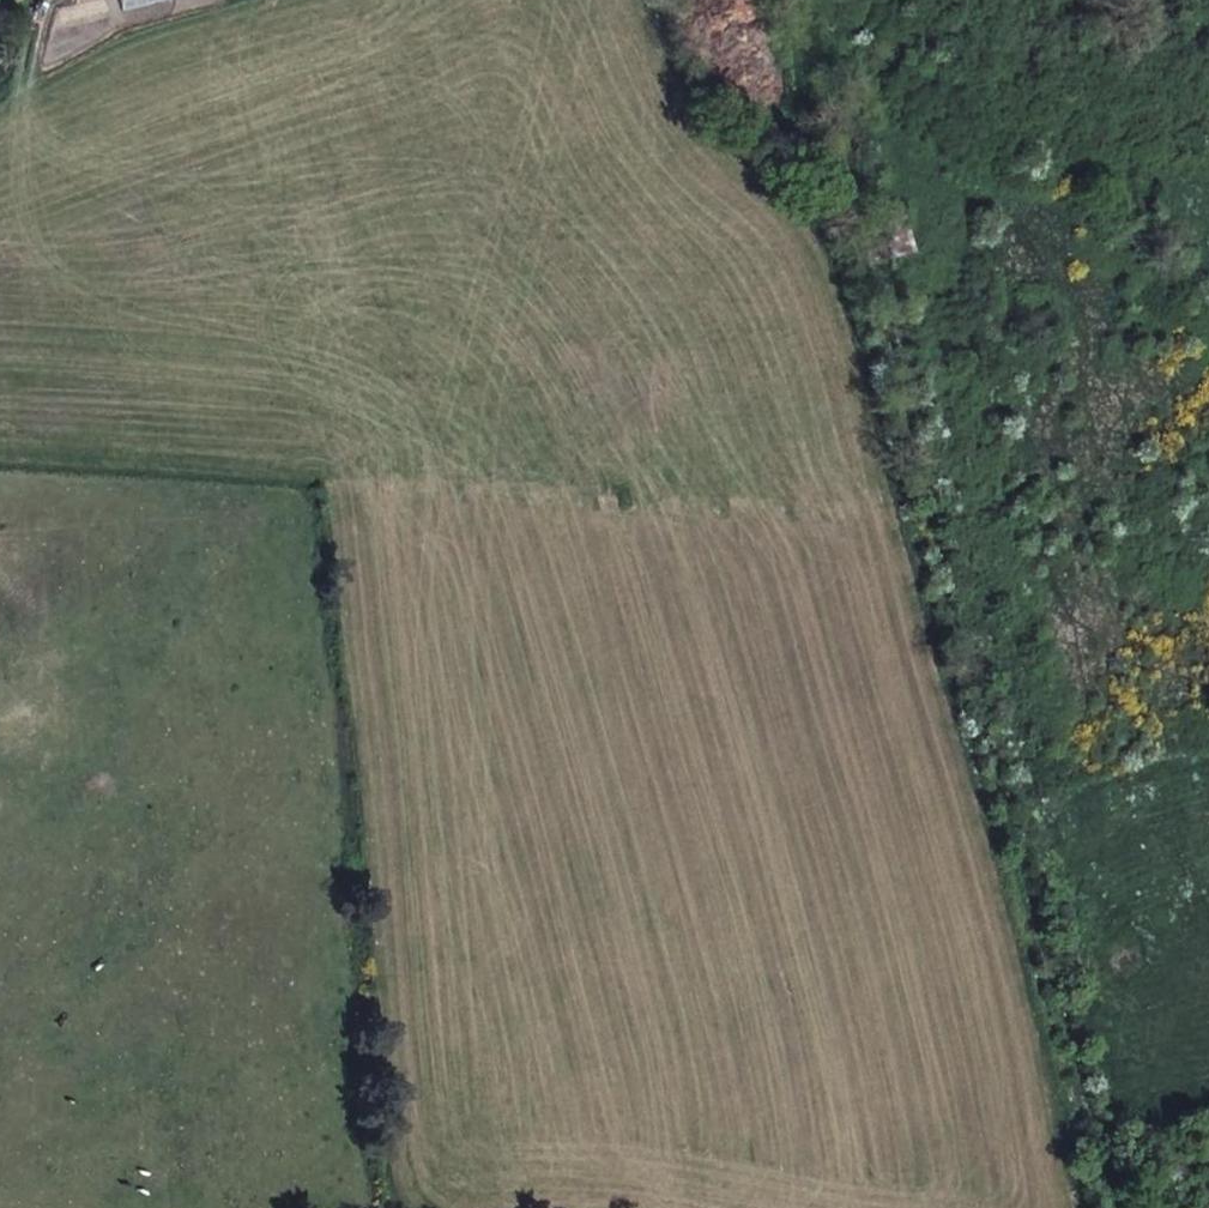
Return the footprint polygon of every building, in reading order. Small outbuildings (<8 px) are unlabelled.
[(731,7),(698,25),(714,52),(746,34),(731,7)]
